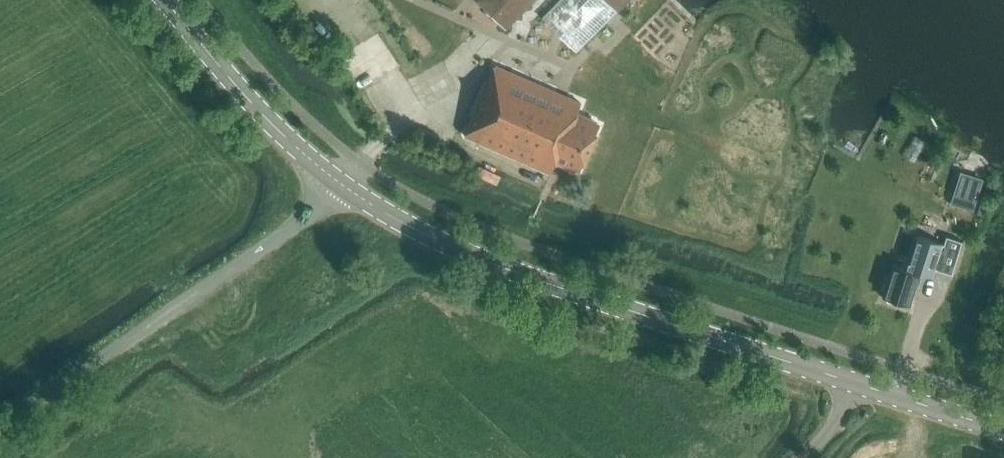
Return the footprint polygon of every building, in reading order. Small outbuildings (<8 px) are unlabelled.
[(477,0),(505,29),(534,0),(477,0)] [(542,17),(577,52),(612,16),(628,0),(559,0),(542,17)] [(606,36),(610,32),(605,28),(601,32),(606,36)] [(586,120),(582,118),(581,115),(577,113),(581,103),(495,66),(464,135),(551,173),(556,161),(566,165),(567,168),(572,170),(575,169),(579,171),(599,125),(595,123),(594,121),(589,118),(586,120)] [(956,186),(950,204),(973,211),(980,187),(965,182),(963,188),(956,186)] [(992,193),(985,191),(978,213),(985,215),(992,193)] [(946,236),(944,243),(917,235),(915,240),(914,239),(909,254),(911,254),(909,263),(907,263),(905,269),(893,265),(883,297),(886,299),(888,301),(895,303),(898,302),(909,305),(915,286),(919,287),(923,274),(932,277),(935,268),(952,274),(962,240),(946,236)]
